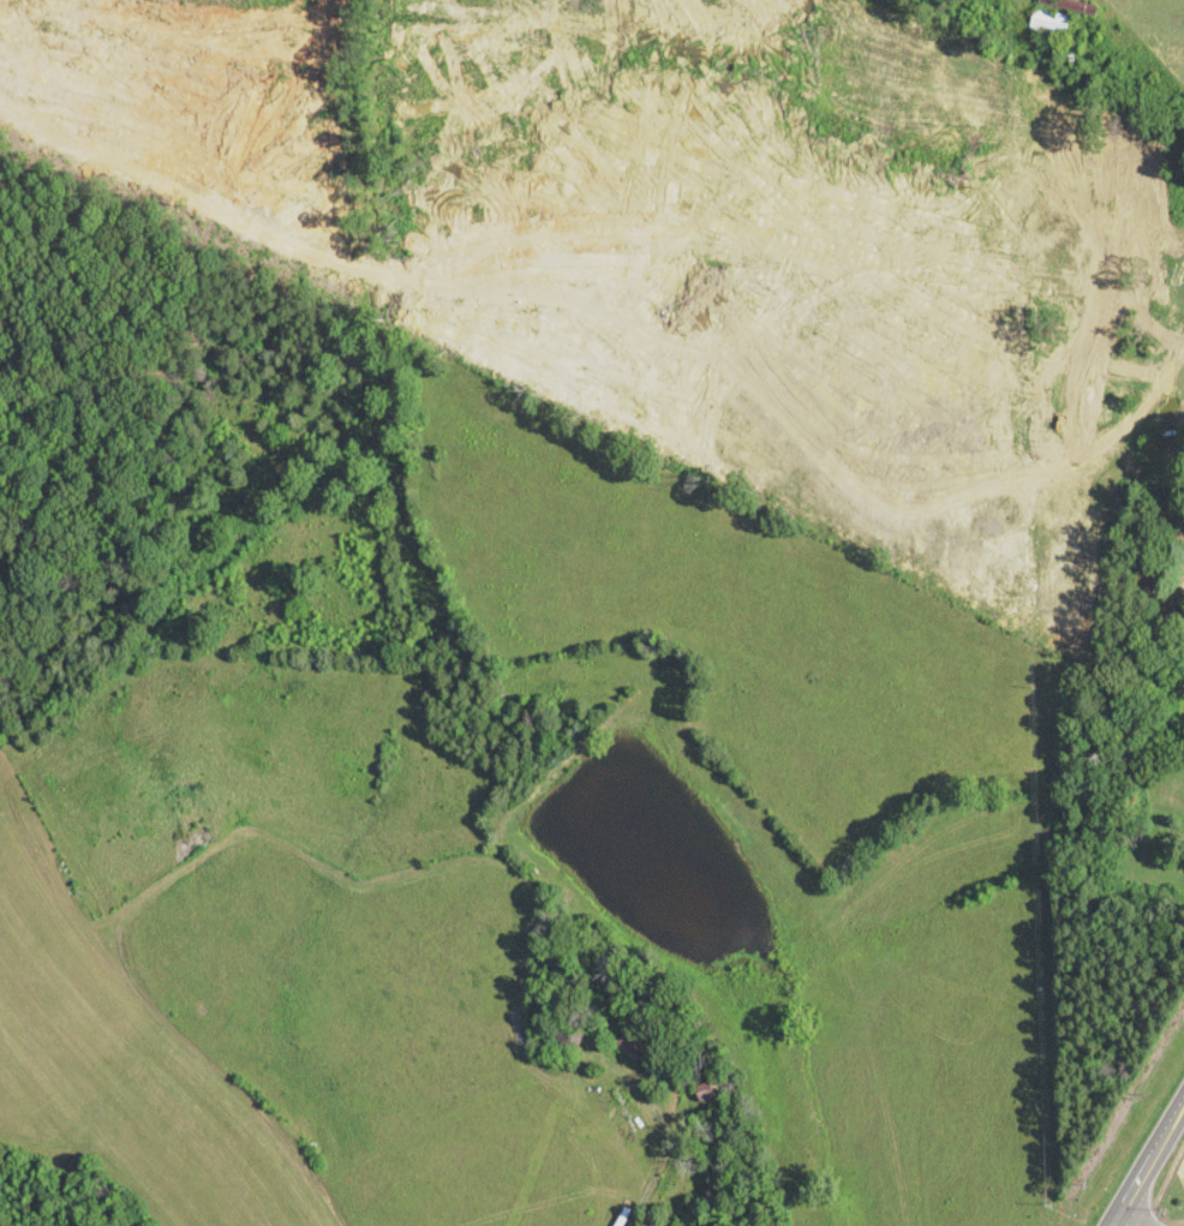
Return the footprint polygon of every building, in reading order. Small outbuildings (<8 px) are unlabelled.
[(1072,0),(1040,0),(1039,4),(1095,17),(1098,6),(1072,0)] [(1067,38),(1071,17),(1034,10),(1030,31),(1067,38)] [(651,1050),(628,1031),(615,1046),(638,1065),(651,1050)] [(701,1100),(714,1097),(711,1083),(698,1087),(701,1100)]
